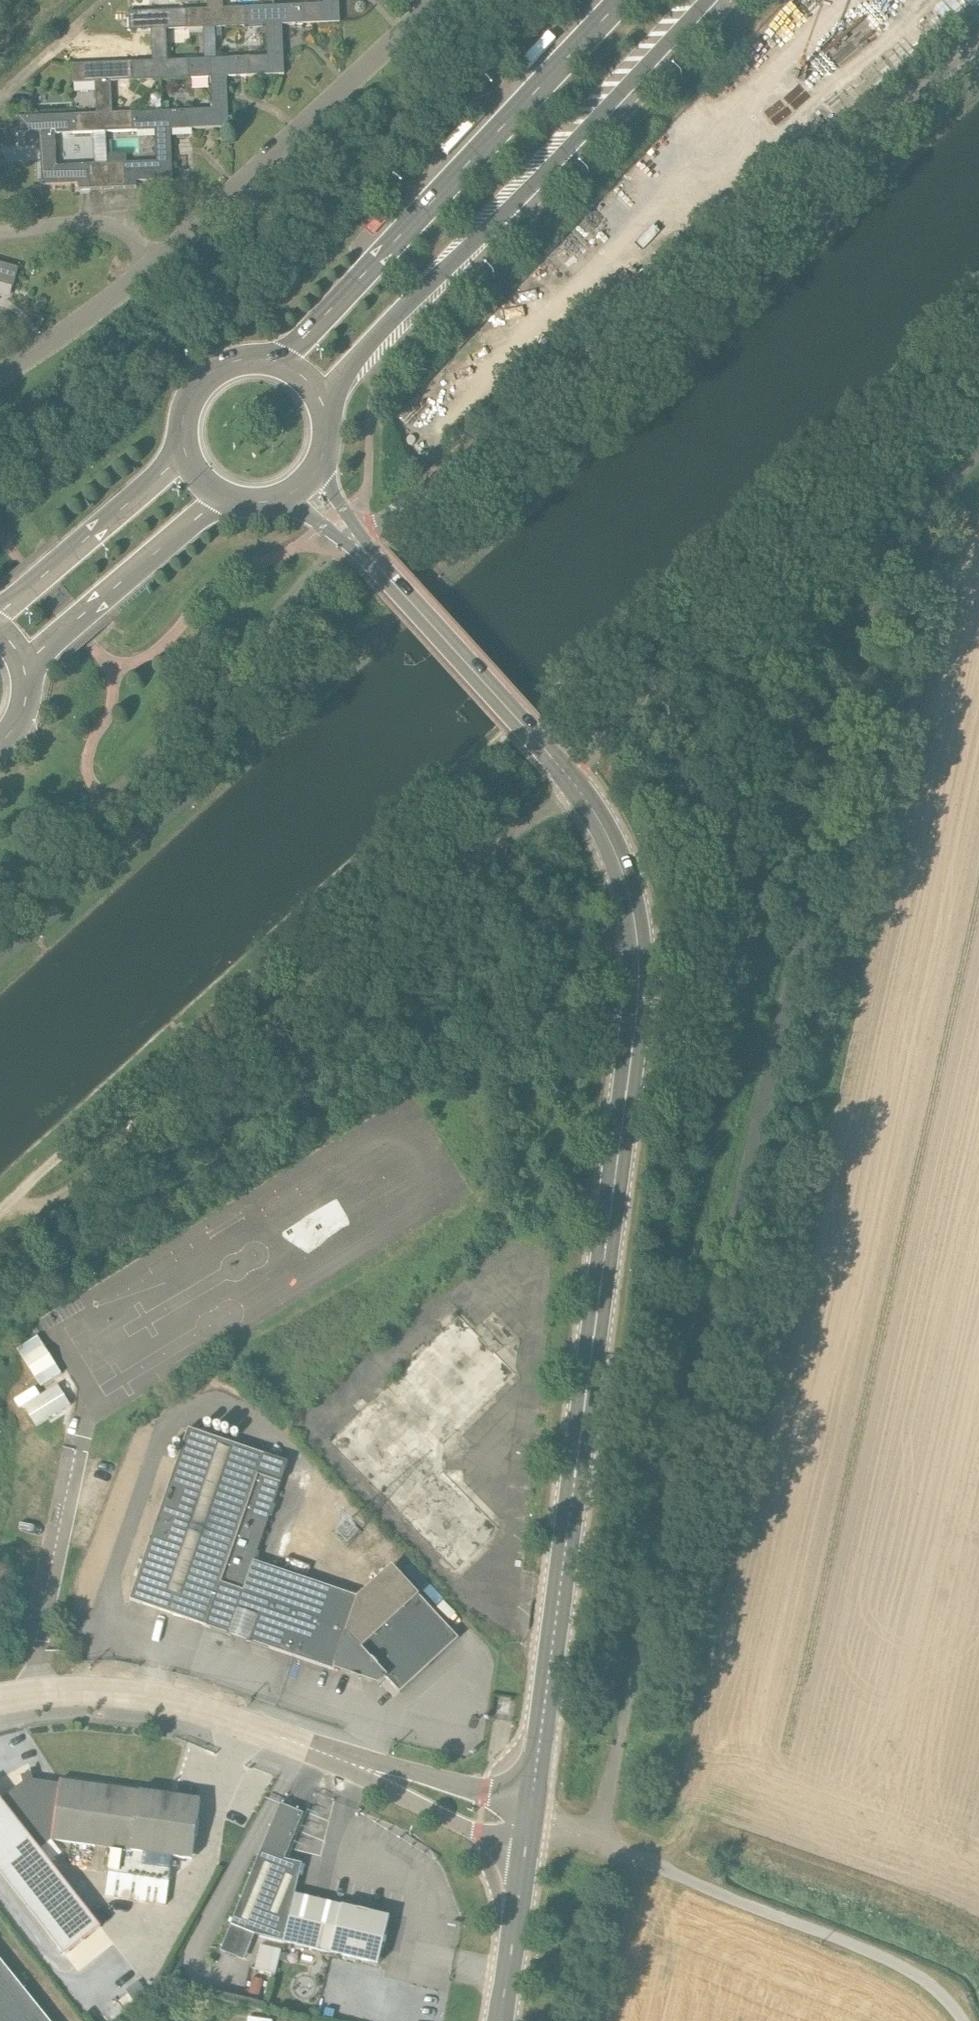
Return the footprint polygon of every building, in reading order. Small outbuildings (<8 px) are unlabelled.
[(183,9),(183,28),(242,25),(241,7),(223,8),(222,0),(207,0),(207,8),(183,9)] [(303,4),(304,23),(339,21),(338,0),(322,0),(322,3),(303,4)] [(247,56),(248,75),(283,74),(281,24),(304,23),(303,4),(241,7),(242,25),(265,24),(266,55),(247,56)] [(135,80),(187,78),(186,58),(167,59),(166,28),(183,28),(183,9),(127,11),(128,30),(150,29),(151,60),(134,61),(135,80)] [(215,29),(206,29),(207,46),(216,46),(215,29)] [(212,108),(192,109),(193,127),(228,126),(226,76),(248,75),(247,56),(226,57),(186,58),(187,78),(210,77),(212,108)] [(106,130),(137,129),(136,111),(111,112),(110,81),(135,80),(134,61),(72,64),(73,82),(94,82),(95,113),(75,114),(75,132),(92,131),(106,130)] [(155,160),(122,161),(123,186),(172,184),(170,128),(193,127),(192,109),(136,111),(137,129),(154,129),(155,160)] [(55,132),(75,132),(75,114),(17,116),(17,134),(39,134),(40,184),(77,183),(77,187),(90,187),(89,162),(56,164),(55,132)] [(92,131),(93,162),(107,162),(106,130),(92,131)] [(89,162),(90,187),(123,186),(122,161),(107,162),(93,162),(89,162)] [(13,284),(17,267),(0,262),(0,281),(13,284)] [(40,1337),(19,1350),(42,1388),(63,1375),(40,1337)] [(60,1386),(25,1407),(37,1428),(73,1407),(60,1386)] [(188,1429),(129,1600),(229,1634),(249,1641),(333,1671),(335,1666),(361,1676),(373,1665),(399,1693),(458,1639),(392,1567),(357,1599),(256,1563),(259,1553),(257,1552),(269,1516),(271,1516),(275,1505),(273,1505),(288,1462),(188,1429)] [(61,1956),(101,1929),(30,1837),(111,1848),(105,1899),(167,1908),(169,1863),(197,1859),(208,1806),(30,1781),(4,1802),(3,1803),(0,1800),(0,1875),(61,1956)] [(254,1935),(377,1965),(378,1965),(389,1918),(388,1917),(294,1894),(301,1864),(284,1859),(303,1814),(280,1804),(220,1951),(243,1960),(254,1935)] [(281,1950),(260,1945),(254,1969),(275,1975),(281,1950)] [(0,1974),(0,2020),(35,2020),(0,1974)] [(252,1978),(247,1998),(257,2000),(258,2000),(262,1980),(252,1978)]
